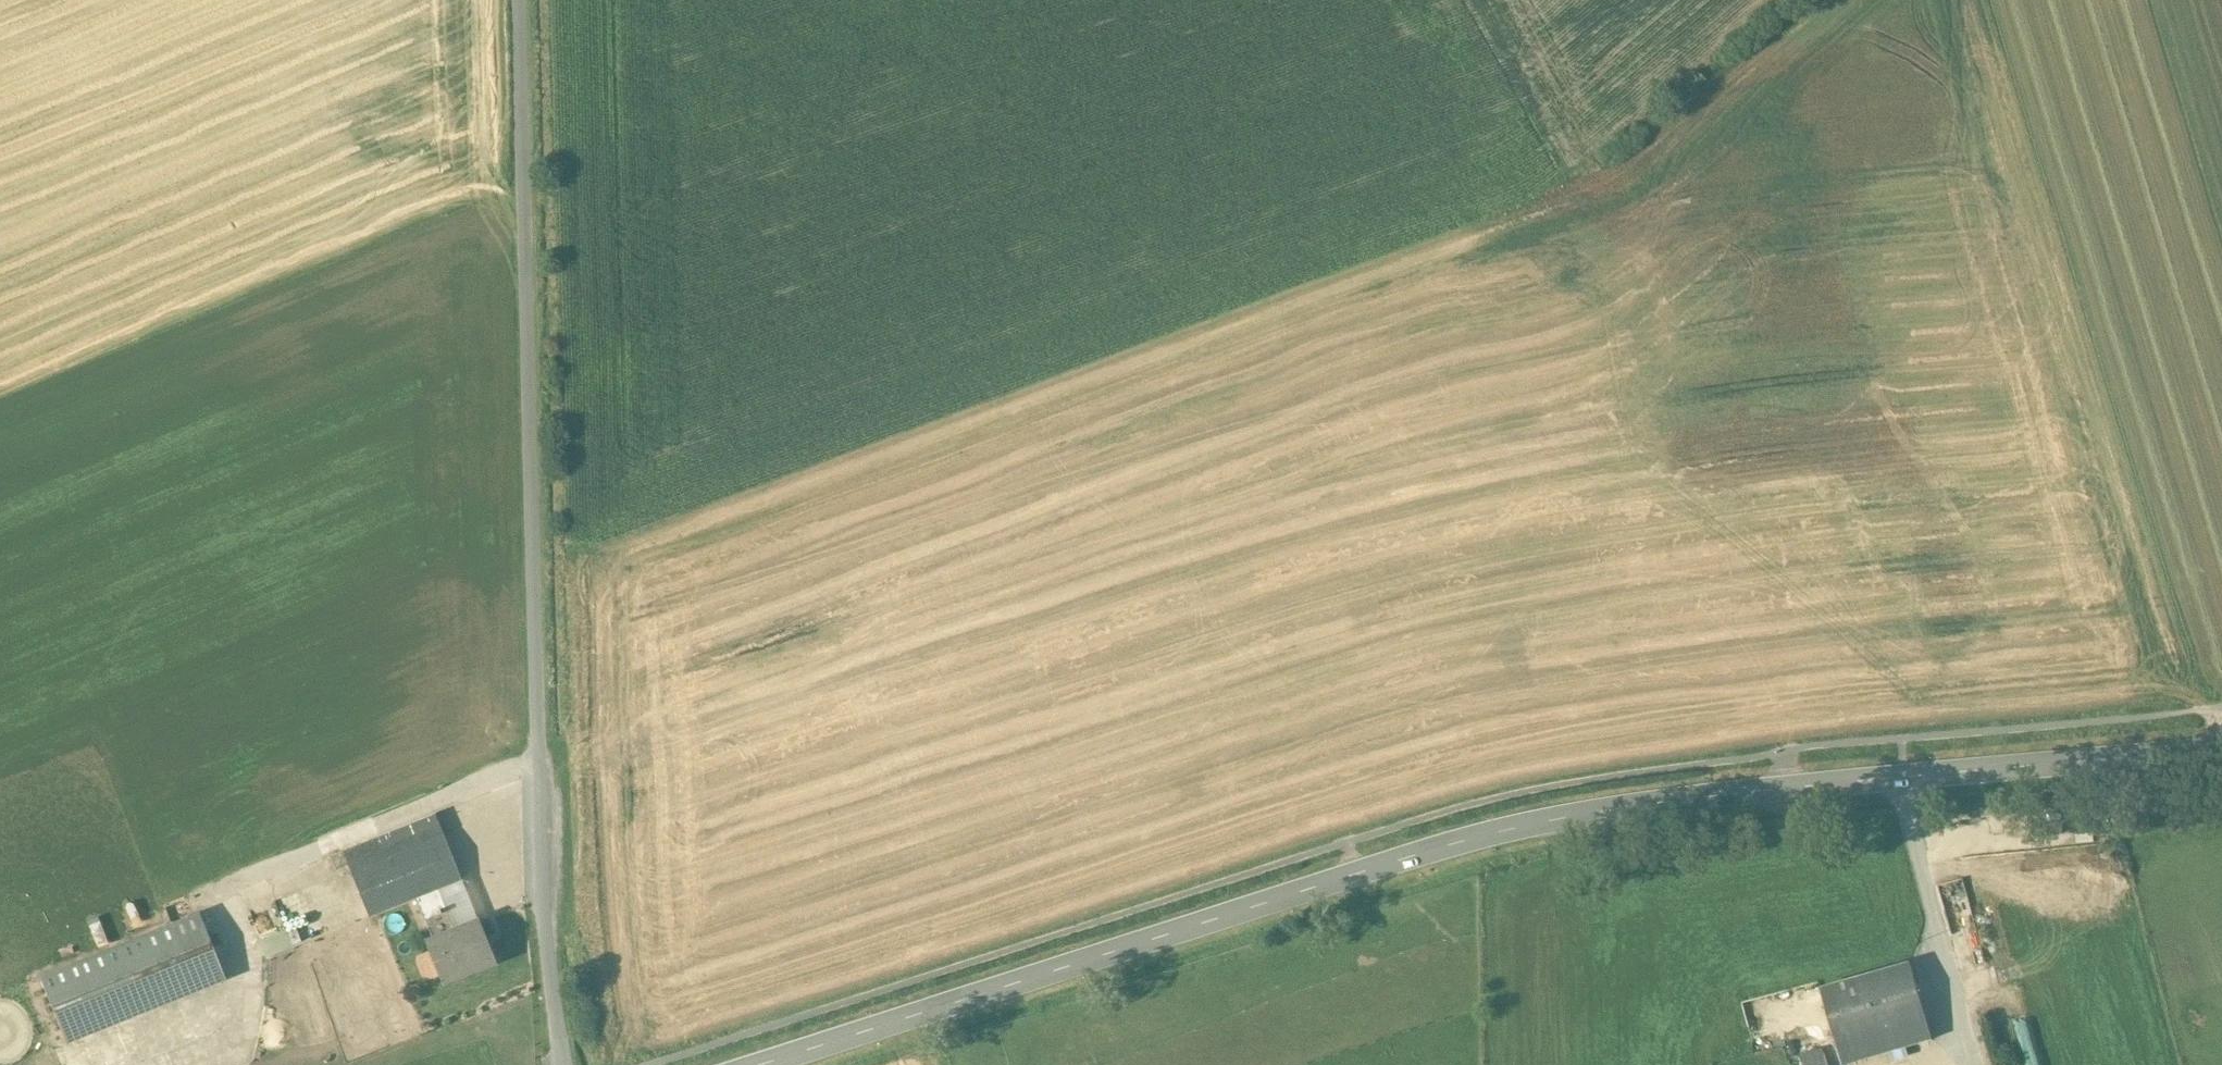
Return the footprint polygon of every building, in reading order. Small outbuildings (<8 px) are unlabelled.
[(436,816),(343,854),(369,917),(414,899),(462,880),(436,816)] [(462,880),(414,899),(431,941),(479,922),(462,880)] [(300,924),(305,922),(300,897),(279,902),(289,944),(304,940),(300,924)] [(201,916),(44,979),(70,1043),(226,980),(201,916)] [(431,941),(426,943),(443,983),(495,962),(479,922),(431,941)] [(1823,990),(1838,1045),(1844,1064),(1845,1064),(1934,1039),(1912,964),(1823,990)] [(1806,1064),(1826,1064),(1823,1051),(1804,1054),(1806,1064)]
